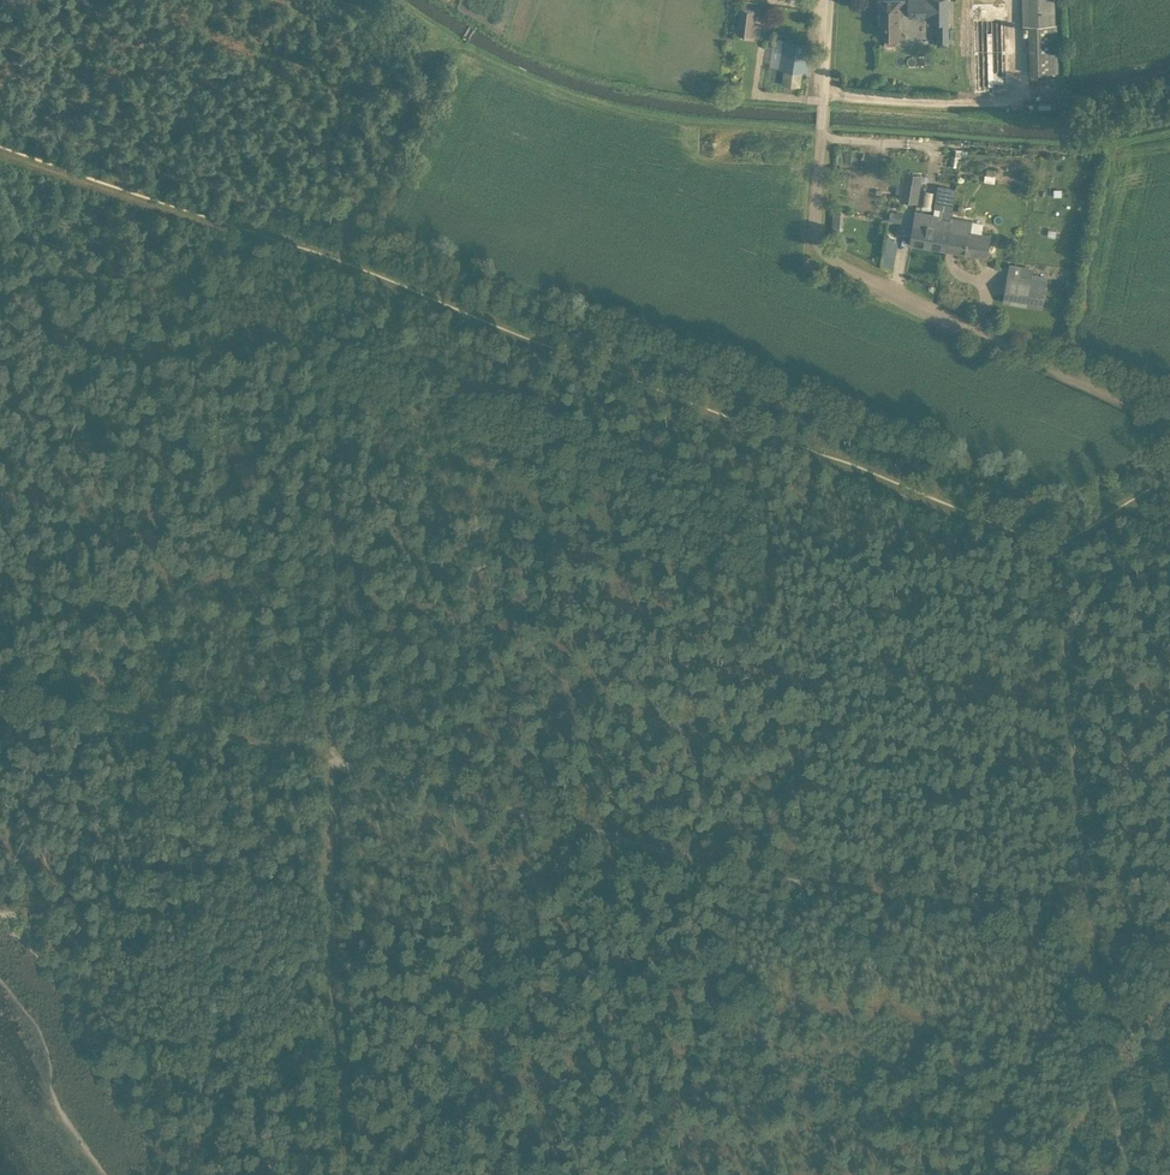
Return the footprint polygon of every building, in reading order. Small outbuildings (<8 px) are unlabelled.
[(879,36),(892,35),(900,35),(906,35),(907,35),(907,33),(901,33),(901,14),(906,14),(909,14),(909,18),(931,18),(931,22),(937,22),(941,22),(941,38),(949,38),(949,0),(908,0),(908,1),(904,1),(904,0),(879,0),(879,36)] [(958,89),(1004,89),(1003,6),(1000,0),(957,0),(958,89)] [(1023,25),(1029,24),(1030,73),(1056,72),(1054,24),(1056,24),(1055,0),(1023,0),(1023,25)] [(738,33),(760,35),(761,25),(753,24),(755,10),(741,8),(738,33)] [(774,37),(770,63),(809,69),(813,43),(774,37)] [(954,147),(951,166),(959,167),(962,149),(954,147)] [(900,199),(917,202),(920,183),(903,180),(900,199)] [(910,244),(946,250),(951,217),(957,188),(939,185),(935,207),(941,208),(940,215),(916,211),(910,244)] [(890,219),(901,221),(903,211),(892,209),(890,219)] [(951,217),(946,250),(987,257),(991,235),(981,233),(972,232),(974,221),(953,218),(951,217)] [(887,237),(886,243),(897,249),(898,242),(887,237)] [(887,250),(882,263),(893,267),(898,253),(887,250)] [(1003,300),(1043,307),(1047,282),(1007,275),(1003,300)]
